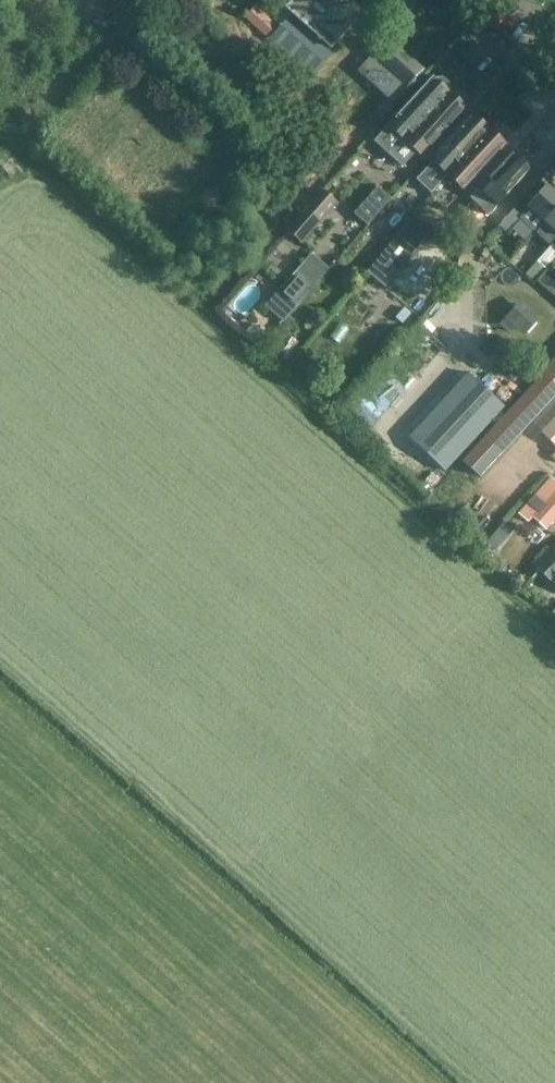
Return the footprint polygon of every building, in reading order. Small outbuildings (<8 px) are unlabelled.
[(362,13),(352,5),(352,0),(296,0),(294,2),(304,12),(297,20),(291,15),(271,38),(311,73),(362,13)] [(265,36),(275,25),(254,7),(245,17),(265,36)] [(394,102),(423,70),(389,39),(381,49),(375,44),(367,52),(373,57),(360,71),(394,102)] [(433,79),(409,104),(375,141),(391,156),(449,93),(447,92),(449,89),(449,84),(442,78),(437,78),(435,81),(433,79)] [(465,108),(462,106),(464,103),(464,98),(458,92),(453,93),(450,95),(449,93),(391,156),(402,166),(415,151),(436,129),(441,134),(465,108)] [(429,196),(448,175),(489,130),(473,115),(449,141),(455,147),(434,170),(424,162),(410,178),(429,196)] [(489,130),(448,175),(465,189),(505,145),(489,130)] [(479,189),(480,190),(473,198),(483,207),(481,209),(488,215),(531,169),(513,152),(479,189)] [(500,225),(508,233),(521,218),(536,231),(538,229),(554,210),(554,190),(547,184),(527,206),(529,208),(522,217),(513,209),(500,225)] [(368,225),(391,199),(378,188),(354,214),(368,225)] [(321,191),(287,230),(301,243),(335,203),(321,191)] [(538,229),(554,243),(554,242),(554,210),(538,229)] [(382,285),(431,230),(414,214),(364,269),(382,285)] [(546,268),(554,258),(554,248),(552,245),(539,259),(526,248),(512,263),(533,282),(538,277),(539,278),(547,269),(546,268)] [(283,323),(329,270),(311,254),(264,307),(283,323)] [(253,324),(252,325),(242,336),(259,350),(269,338),(253,324)] [(554,395),(554,358),(545,369),(546,371),(463,461),(480,476),(554,395)] [(369,425),(406,387),(388,369),(351,407),(369,425)] [(499,401),(473,376),(402,456),(429,480),(499,401)] [(542,432),(543,434),(535,443),(554,460),(554,459),(554,418),(542,432)] [(520,514),(527,521),(532,516),(545,528),(554,517),(554,481),(552,478),(520,514)] [(537,567),(554,584),(554,547),(537,567)]
